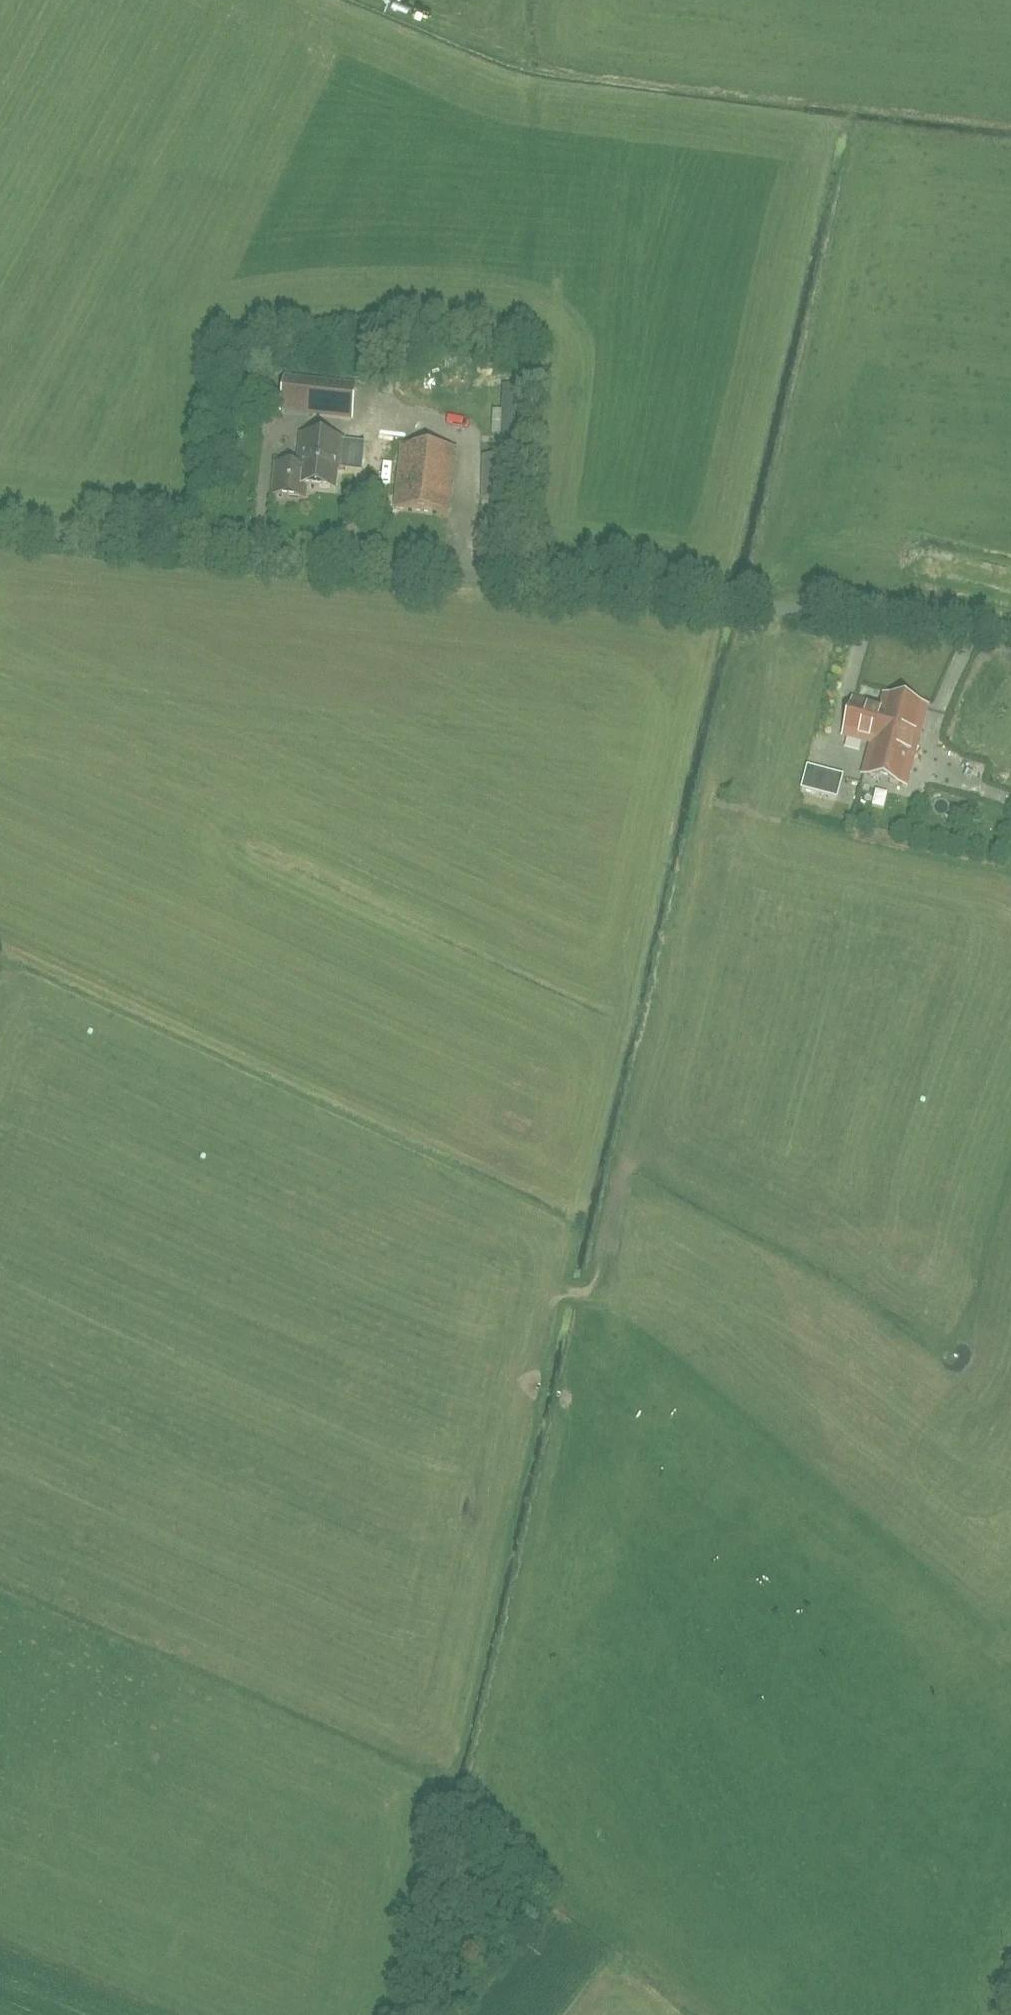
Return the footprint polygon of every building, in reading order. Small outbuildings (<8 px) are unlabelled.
[(355,387),(285,379),(282,411),(352,418),(355,387)] [(484,447),(474,447),(473,491),(501,491),(501,445),(508,445),(508,422),(484,422),(484,447)] [(339,472),(342,441),(302,436),(299,467),(276,465),(273,496),(305,500),(306,489),(334,492),(336,471),(339,472)] [(447,502),(447,441),(413,441),(413,471),(387,471),(387,502),(447,502)] [(483,494),(480,536),(512,538),(515,496),(483,494)] [(853,701),(844,736),(871,743),(863,774),(906,786),(926,708),(884,697),(881,709),(853,701)] [(892,804),(896,788),(883,786),(880,801),(892,804)]
